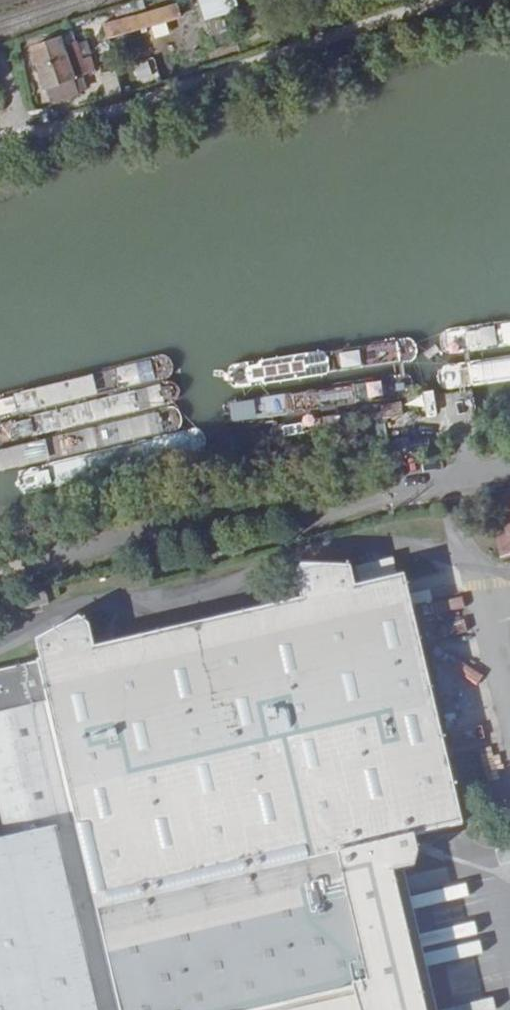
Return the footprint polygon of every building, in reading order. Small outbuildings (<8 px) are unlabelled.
[(205,20),(239,10),(236,0),(199,0),(205,20)] [(166,7),(170,18),(181,15),(178,4),(166,7)] [(170,18),(166,7),(104,24),(107,36),(170,18)] [(18,43),(32,82),(35,92),(64,82),(61,72),(74,67),(63,36),(49,40),(47,33),(18,43)] [(509,559),(509,500),(488,504),(503,561),(509,559)] [(45,660),(37,662),(99,927),(115,924),(112,908),(462,826),(403,575),(353,587),(348,568),(298,564),(298,573),(305,598),(96,647),(90,624),(82,615),(40,639),(45,660)] [(477,838),(509,829),(509,814),(462,643),(426,653),(477,838)] [(104,947),(99,927),(37,662),(0,671),(0,837),(1,840),(0,840),(0,1009),(119,1009),(104,947)] [(337,933),(258,954),(254,939),(237,944),(230,917),(104,947),(119,1009),(359,1009),(337,933)]
